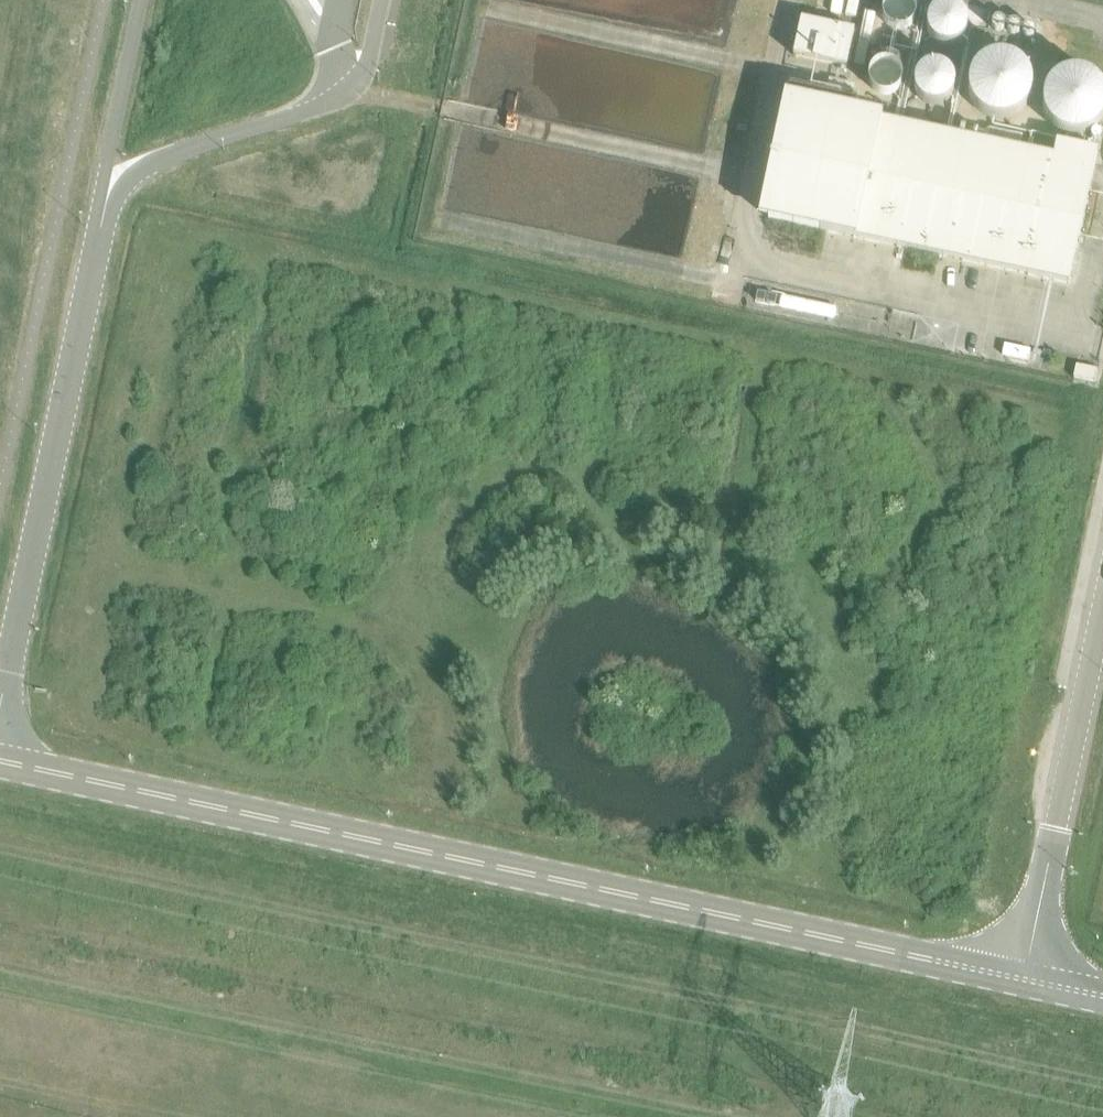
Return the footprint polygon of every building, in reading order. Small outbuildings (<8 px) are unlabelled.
[(912,8),(910,3),(908,0),(881,0),(878,4),(877,9),(878,15),(880,20),(884,24),(889,27),(894,28),(900,27),(905,24),(909,20),(912,14),(912,8)] [(965,25),(964,19),(960,12),(955,8),(949,5),(942,5),(935,7),(930,11),(926,16),(924,22),(925,28),(927,34),(930,40),(936,43),(942,45),(948,45),(955,43),(960,38),(964,32),(965,25)] [(1003,28),(1003,25),(1002,23),(1001,21),(999,19),(997,18),(994,19),(992,19),(990,21),(989,23),(988,25),(989,28),(990,30),(991,32),(993,33),(996,33),(998,33),(1000,32),(1002,30),(1003,28)] [(855,30),(800,19),(792,56),(846,67),(855,30)] [(1018,31),(1019,29),(1018,26),(1017,24),(1015,23),(1012,22),(1010,22),(1008,23),(1006,25),(1004,27),(1004,29),(1004,32),(1005,34),(1007,35),(1009,37),(1011,37),(1014,37),(1016,35),(1018,33),(1018,31)] [(1034,35),(1034,32),(1034,30),(1032,28),(1030,27),(1028,26),(1026,26),(1023,27),(1021,28),(1020,30),(1020,33),(1020,35),(1021,37),(1023,39),(1025,40),(1027,41),(1030,40),(1032,39),(1033,37),(1034,35)] [(1029,105),(1033,95),(1033,84),(1029,73),(1023,65),(1013,59),(1002,56),(991,57),(981,61),(973,69),(968,78),(966,89),(968,100),(973,110),(981,117),(991,122),(1002,123),(1013,120),(1022,114),(1029,105)] [(898,79),(898,74),(897,68),(894,63),(889,60),(883,58),(877,58),(872,60),(868,64),(865,69),(864,74),(864,80),(867,85),(870,89),(875,92),(881,93),(887,92),(892,89),(896,85),(898,79)] [(951,84),(950,77),(946,71),(941,67),(935,64),(928,64),(921,66),(916,70),(912,75),(910,81),(910,87),(912,93),(916,98),(921,102),(927,104),(934,104),(940,102),(946,97),(949,91),(951,84)] [(1102,119),(1102,92),(1102,89),(1095,81),(1086,74),(1075,72),(1064,73),(1054,77),(1046,85),(1041,94),(1039,105),(1041,116),(1046,126),(1054,133),(1064,138),(1075,139),(1086,136),(1095,130),(1102,121),(1102,119)] [(784,96),(759,217),(768,219),(819,230),(819,231),(1068,284),(1097,150),(1055,141),(1052,156),(851,113),(854,98),(851,97),(854,85),(828,79),(826,92),(790,84),(787,96),(784,96)] [(1095,382),(1097,369),(1076,365),(1073,378),(1095,382)]
